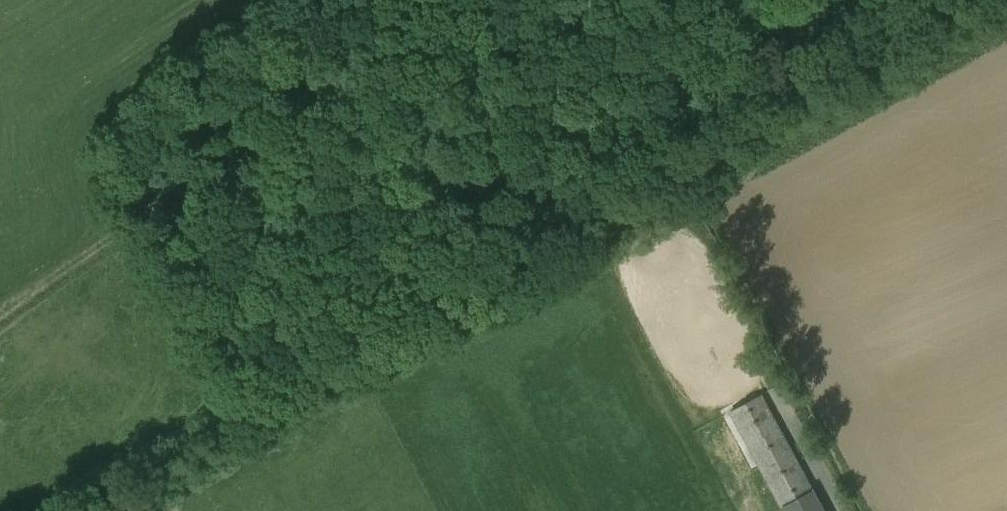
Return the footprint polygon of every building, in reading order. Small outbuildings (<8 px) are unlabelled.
[(731,412),(782,507),(784,510),(824,510),(760,396),(731,412)]
